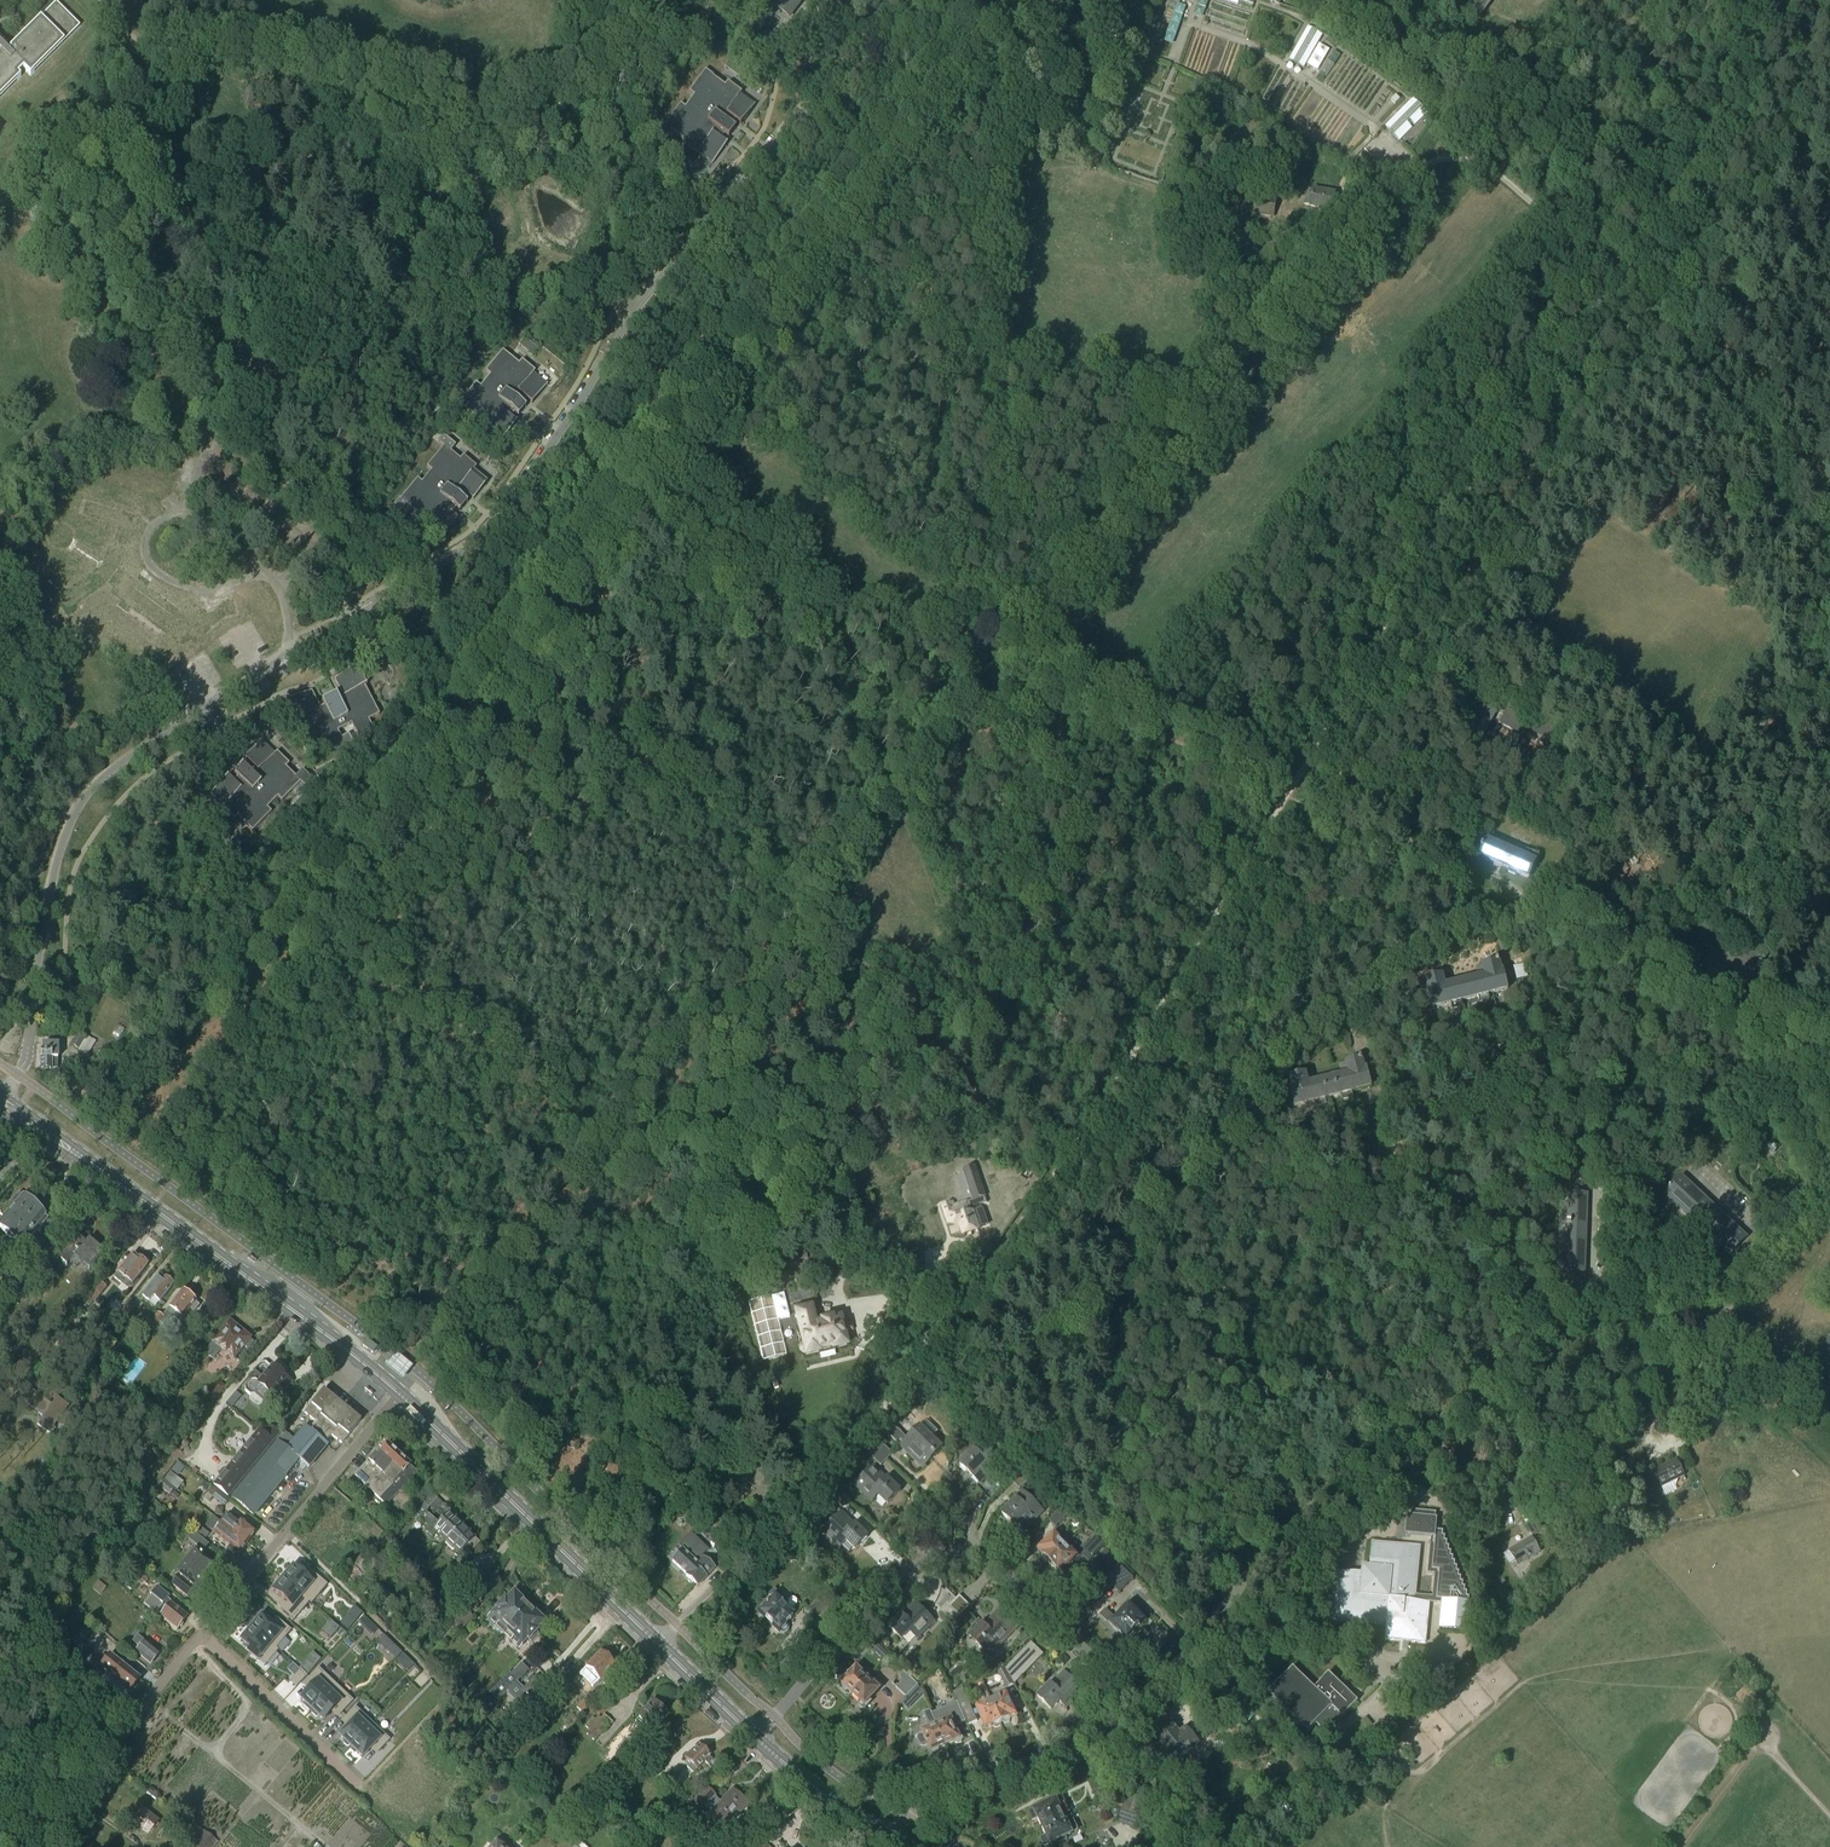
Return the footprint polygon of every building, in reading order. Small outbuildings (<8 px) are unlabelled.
[(789,17),(802,0),(767,0),(789,17)] [(1238,5),(1238,4),(1252,9),(1255,1),(1252,0),(1223,0),(1238,5)] [(1493,3),(1489,0),(1472,0),(1463,12),(1477,23),(1493,3)] [(0,52),(0,98),(21,77),(19,74),(24,69),(30,76),(80,26),(56,3),(10,49),(11,50),(8,52),(0,44),(0,51),(0,52)] [(1305,69),(1323,35),(1308,27),(1289,61),(1305,69)] [(1482,68),(1489,50),(1478,46),(1470,62),(1482,68)] [(734,63),(730,60),(725,67),(729,70),(734,63)] [(664,126),(662,124),(657,131),(671,140),(675,134),(685,141),(682,145),(696,156),(698,153),(712,163),(711,164),(712,165),(727,144),(721,140),(724,135),(728,138),(736,128),(731,125),(735,120),(741,125),(756,105),(755,104),(754,105),(741,95),(743,92),(729,82),(726,86),(705,70),(689,92),(693,96),(685,108),(680,104),(664,126)] [(1396,95),(1391,100),(1395,104),(1400,99),(1396,95)] [(1400,114),(1385,127),(1386,127),(1399,140),(1412,128),(1410,126),(1412,124),(1414,125),(1427,112),(1413,99),(1400,114)] [(1428,117),(1422,122),(1425,125),(1431,120),(1428,117)] [(670,152),(666,148),(661,155),(666,159),(670,152)] [(1333,210),(1336,194),(1307,189),(1304,205),(1333,210)] [(1274,215),(1277,200),(1249,196),(1217,190),(1215,205),(1229,208),(1227,219),(1238,222),(1240,210),(1274,215)] [(538,349),(524,338),(519,345),(532,356),(538,349)] [(480,387),(476,383),(459,404),(475,417),(472,421),(485,432),(488,428),(502,439),(500,442),(501,442),(517,423),(511,418),(514,413),(518,416),(526,407),(522,404),(526,399),(532,404),(548,385),(547,384),(545,386),(532,375),(535,371),(522,360),(519,364),(503,351),(485,372),(490,375),(480,387)] [(436,404),(430,411),(444,422),(449,416),(436,404)] [(454,425),(449,432),(462,443),(468,436),(454,425)] [(422,482),(417,479),(400,500),(416,513),(413,517),(427,528),(430,524),(444,536),(458,518),(452,513),(456,509),(460,512),(468,502),(464,499),(467,494),(474,500),(488,482),(474,471),(477,467),(463,456),(460,459),(444,446),(427,467),(431,471),(422,482)] [(231,478),(235,465),(224,461),(219,474),(231,478)] [(376,628),(363,635),(370,647),(382,641),(376,628)] [(312,692),(286,701),(287,702),(289,701),(299,719),(296,721),(297,721),(299,720),(313,748),(324,742),(330,753),(345,745),(338,731),(351,724),(358,738),(374,730),(368,719),(379,714),(365,686),(367,685),(367,684),(364,685),(355,667),(357,666),(356,665),(334,680),(343,696),(339,698),(337,694),(322,702),(324,706),(320,708),(312,692)] [(418,724),(410,709),(402,713),(410,729),(418,724)] [(1539,725),(1536,731),(1547,737),(1551,731),(1539,725)] [(212,792),(210,794),(211,795),(213,793),(225,805),(222,808),(234,821),(238,817),(253,832),(272,812),(268,808),(273,803),(278,798),(282,802),(301,783),(305,787),(312,779),(308,775),(303,770),(296,777),(286,768),(289,764),(277,752),(273,755),(261,743),(263,741),(262,741),(245,759),(250,764),(246,769),(242,765),(238,769),(234,774),(238,777),(233,782),(228,776),(212,792)] [(335,772),(331,763),(315,772),(319,780),(335,772)] [(311,801),(304,795),(292,807),(298,814),(311,801)] [(241,844),(234,838),(222,850),(229,857),(241,844)] [(1487,841),(1480,857),(1508,870),(1507,872),(1515,875),(1516,873),(1527,878),(1530,879),(1539,856),(1526,850),(1525,851),(1523,857),(1487,841)] [(1444,976),(1427,980),(1429,990),(1427,991),(1432,1009),(1452,1004),(1453,1008),(1462,1006),(1461,1001),(1479,997),(1480,1002),(1489,999),(1488,995),(1508,989),(1504,971),(1502,971),(1499,962),(1481,966),(1477,967),(1478,971),(1479,978),(1452,985),(1450,978),(1449,974),(1444,976)] [(1524,964),(1514,967),(1517,980),(1524,978),(1528,977),(1524,964)] [(76,1035),(71,1044),(78,1049),(84,1039),(76,1035)] [(58,1059),(58,1045),(42,1045),(42,1053),(42,1058),(41,1058),(41,1070),(51,1070),(51,1069),(57,1069),(57,1059),(58,1059)] [(1307,1074),(1290,1078),(1293,1088),(1291,1089),(1292,1095),(1295,1107),(1316,1102),(1317,1106),(1326,1104),(1325,1099),(1343,1095),(1344,1099),(1352,1097),(1351,1093),(1372,1087),(1367,1068),(1365,1068),(1362,1059),(1345,1064),(1340,1065),(1341,1069),(1343,1075),(1315,1083),(1313,1076),(1312,1073),(1307,1074)] [(78,1095),(83,1087),(74,1083),(70,1091),(78,1095)] [(1284,1097),(1273,1100),(1277,1113),(1288,1110),(1284,1097)] [(1772,1154),(1778,1147),(1769,1139),(1763,1145),(1772,1154)] [(1730,1256),(1747,1238),(1682,1177),(1665,1195),(1730,1256)] [(1582,1194),(1582,1190),(1576,1190),(1576,1194),(1570,1194),(1570,1203),(1568,1203),(1568,1211),(1569,1211),(1567,1285),(1584,1285),(1587,1194),(1582,1194)] [(31,1238),(49,1218),(23,1195),(0,1222),(0,1228),(19,1245),(28,1235),(31,1238)] [(971,1213),(967,1202),(954,1207),(953,1203),(942,1207),(952,1234),(962,1231),(963,1235),(979,1230),(979,1228),(988,1225),(983,1210),(971,1213)] [(783,1218),(771,1220),(772,1228),(784,1226),(783,1218)] [(777,1233),(770,1235),(774,1250),(781,1248),(777,1233)] [(69,1245),(70,1246),(59,1259),(67,1266),(75,1257),(88,1269),(103,1252),(89,1240),(85,1244),(77,1236),(69,1245)] [(118,1273),(114,1278),(121,1283),(125,1278),(132,1284),(148,1264),(147,1264),(147,1261),(143,1258),(140,1258),(139,1257),(138,1258),(133,1254),(117,1272),(118,1273)] [(246,1257),(254,1262),(256,1260),(248,1254),(246,1257)] [(154,1298),(160,1303),(174,1284),(173,1284),(173,1281),(169,1279),(166,1279),(160,1274),(141,1297),(149,1304),(154,1298)] [(94,1301),(106,1287),(101,1282),(89,1297),(94,1301)] [(163,1317),(157,1313),(148,1325),(155,1331),(161,1324),(166,1328),(173,1318),(179,1322),(182,1318),(183,1319),(190,1309),(194,1312),(199,1306),(196,1303),(197,1301),(182,1290),(165,1312),(166,1312),(163,1317)] [(128,1315),(134,1307),(128,1303),(116,1318),(121,1322),(127,1315),(128,1315)] [(809,1304),(795,1307),(797,1312),(796,1312),(802,1340),(802,1341),(802,1343),(801,1346),(801,1350),(804,1353),(805,1354),(806,1355),(807,1355),(820,1352),(819,1351),(832,1348),(832,1349),(846,1346),(840,1318),(815,1324),(812,1309),(810,1309),(809,1304)] [(247,1350),(253,1343),(250,1340),(252,1338),(229,1319),(210,1342),(211,1343),(208,1347),(209,1347),(204,1353),(213,1359),(217,1354),(220,1351),(233,1361),(244,1348),(247,1350)] [(392,1353),(383,1364),(400,1379),(409,1367),(392,1353)] [(246,1388),(246,1391),(250,1395),(255,1395),(270,1407),(277,1399),(276,1398),(285,1387),(288,1383),(284,1380),(285,1378),(284,1377),(284,1375),(280,1371),(278,1372),(273,1367),(261,1382),(258,1381),(257,1381),(256,1380),(251,1381),(246,1388)] [(219,1383),(207,1396),(213,1402),(225,1388),(219,1383)] [(114,1384),(109,1390),(117,1396),(121,1390),(114,1384)] [(933,1400),(941,1392),(935,1385),(927,1393),(930,1397),(933,1400)] [(15,1403),(22,1401),(39,1414),(48,1403),(27,1387),(22,1393),(20,1391),(14,1393),(15,1403)] [(316,1422),(334,1399),(324,1390),(305,1413),(316,1422)] [(43,1417),(37,1424),(49,1433),(69,1406),(57,1397),(51,1405),(48,1403),(39,1414),(43,1417)] [(342,1444),(361,1421),(334,1399),(316,1422),(309,1430),(305,1427),(295,1440),(284,1431),(276,1440),(278,1442),(232,1497),(253,1515),(299,1460),(309,1468),(328,1446),(325,1443),(331,1435),(342,1444)] [(895,1426),(888,1434),(900,1446),(923,1468),(942,1448),(932,1438),(938,1431),(927,1420),(921,1427),(920,1426),(908,1439),(899,1430),(895,1427),(895,1426)] [(976,1422),(972,1426),(976,1430),(981,1426),(976,1422)] [(266,1437),(273,1443),(280,1434),(273,1428),(266,1437)] [(259,1430),(242,1451),(256,1463),(273,1443),(266,1437),(260,1431),(259,1430)] [(887,1460),(893,1454),(880,1441),(873,1448),(887,1460)] [(980,1483),(1001,1462),(980,1442),(971,1451),(972,1452),(960,1465),(967,1472),(967,1471),(980,1483)] [(389,1468),(399,1456),(388,1446),(378,1457),(375,1454),(355,1476),(368,1488),(387,1466),(389,1468)] [(881,1466),(887,1460),(873,1448),(868,1453),(881,1466)] [(237,1457),(228,1467),(243,1479),(256,1463),(242,1451),(237,1457)] [(1023,1467),(1009,1454),(1003,1459),(1011,1467),(1004,1474),(1011,1480),(1023,1467)] [(387,1466),(368,1488),(386,1506),(417,1473),(411,1467),(402,1459),(399,1456),(389,1468),(387,1466)] [(1642,1457),(1633,1461),(1639,1473),(1648,1469),(1642,1457)] [(1661,1487),(1684,1476),(1676,1460),(1654,1472),(1661,1487)] [(177,1462),(172,1470),(177,1474),(183,1467),(177,1462)] [(228,1467),(214,1485),(228,1497),(243,1479),(228,1467)] [(886,1479),(874,1467),(855,1486),(872,1502),(879,1495),(888,1504),(900,1491),(887,1478),(886,1479)] [(1020,1489),(1032,1476),(1023,1467),(1011,1480),(1020,1489)] [(716,1478),(716,1469),(708,1469),(708,1470),(705,1470),(705,1488),(717,1488),(717,1478),(716,1478)] [(170,1473),(164,1481),(169,1484),(175,1489),(177,1491),(183,1483),(175,1477),(170,1473)] [(162,1481),(159,1486),(170,1495),(174,1490),(175,1489),(169,1484),(164,1481),(163,1480),(162,1481)] [(213,1488),(209,1494),(225,1506),(230,1500),(213,1488)] [(842,1507),(848,1501),(836,1488),(829,1495),(842,1507)] [(1022,1533),(1043,1511),(1023,1491),(1013,1500),(1014,1501),(1002,1514),(1009,1521),(1010,1521),(1022,1533)] [(148,1518),(155,1511),(145,1502),(138,1510),(148,1518)] [(415,1512),(411,1515),(417,1520),(419,1518),(420,1517),(425,1511),(428,1508),(423,1503),(415,1512)] [(364,1506),(361,1510),(366,1515),(369,1511),(364,1506)] [(1055,1527),(1070,1513),(1064,1506),(1049,1520),(1055,1527)] [(1337,1571),(1332,1619),(1386,1625),(1385,1639),(1425,1643),(1427,1626),(1429,1602),(1441,1603),(1439,1629),(1468,1631),(1468,1629),(1471,1602),(1469,1602),(1469,1597),(1467,1597),(1467,1592),(1465,1592),(1465,1587),(1463,1587),(1463,1582),(1461,1582),(1461,1577),(1459,1577),(1459,1572),(1457,1571),(1457,1567),(1455,1566),(1455,1562),(1453,1561),(1453,1557),(1450,1556),(1451,1551),(1449,1551),(1449,1546),(1447,1546),(1447,1541),(1445,1541),(1445,1536),(1442,1536),(1443,1531),(1436,1531),(1437,1518),(1435,1518),(1435,1514),(1436,1514),(1436,1513),(1411,1510),(1411,1511),(1411,1516),(1407,1516),(1405,1535),(1431,1537),(1427,1573),(1435,1574),(1432,1597),(1416,1595),(1420,1547),(1372,1542),(1369,1571),(1366,1574),(1337,1571)] [(420,1517),(419,1518),(422,1522),(428,1527),(425,1531),(432,1537),(438,1532),(439,1533),(438,1533),(439,1534),(439,1535),(445,1541),(462,1525),(457,1520),(456,1520),(449,1513),(438,1524),(429,1514),(425,1511),(420,1517)] [(227,1516),(221,1524),(246,1544),(255,1532),(241,1522),(230,1513),(227,1516)] [(854,1524),(842,1513),(823,1532),(839,1548),(846,1541),(855,1550),(868,1537),(855,1524),(854,1524)] [(142,1516),(138,1521),(143,1525),(146,1520),(142,1516)] [(1533,1535),(1539,1531),(1548,1526),(1542,1516),(1527,1524),(1533,1535)] [(217,1529),(214,1532),(225,1541),(230,1545),(227,1550),(234,1555),(237,1551),(239,1552),(246,1544),(221,1524),(217,1529)] [(462,1525),(445,1541),(452,1548),(453,1548),(462,1556),(467,1561),(472,1556),(465,1549),(469,1545),(473,1549),(479,1543),(469,1533),(469,1532),(462,1525)] [(200,1527),(197,1530),(206,1538),(209,1534),(200,1527)] [(682,1550),(672,1561),(678,1567),(687,1575),(686,1576),(698,1587),(706,1577),(715,1569),(703,1558),(702,1557),(709,1550),(691,1532),(678,1546),(682,1550)] [(1056,1533),(1040,1550),(1043,1554),(1042,1555),(1043,1555),(1043,1558),(1046,1562),(1049,1562),(1067,1544),(1056,1533)] [(200,1537),(194,1544),(201,1550),(207,1543),(200,1537)] [(1086,1559),(1101,1543),(1095,1537),(1080,1553),(1086,1559)] [(1518,1566),(1540,1553),(1531,1538),(1509,1551),(1518,1566)] [(375,1544),(366,1550),(370,1557),(380,1551),(375,1544)] [(1049,1562),(1049,1565),(1053,1569),(1056,1569),(1058,1568),(1062,1572),(1079,1556),(1067,1544),(1049,1562)] [(1105,1549),(1089,1566),(1100,1577),(1117,1561),(1105,1549)] [(201,1589),(205,1583),(204,1582),(216,1567),(195,1550),(177,1572),(180,1575),(172,1584),(188,1597),(195,1588),(197,1589),(199,1587),(201,1589)] [(354,1588),(375,1566),(362,1552),(341,1574),(354,1588)] [(1120,1593),(1134,1578),(1119,1564),(1105,1579),(1120,1593)] [(145,1583),(150,1577),(137,1567),(133,1573),(145,1583)] [(286,1571),(281,1578),(310,1602),(309,1602),(312,1604),(326,1587),(310,1573),(306,1578),(302,1574),(293,1567),(288,1573),(286,1571)] [(449,1598),(466,1580),(460,1574),(443,1592),(449,1598)] [(277,1586),(273,1591),(281,1599),(285,1603),(280,1608),(294,1620),(309,1602),(310,1602),(281,1578),(275,1584),(277,1586)] [(735,1592),(739,1587),(734,1582),(730,1587),(735,1592)] [(178,1629),(179,1628),(181,1628),(183,1625),(183,1623),(187,1617),(170,1604),(171,1604),(153,1590),(147,1598),(165,1611),(161,1616),(178,1629)] [(780,1633),(784,1633),(786,1632),(787,1630),(787,1628),(785,1626),(792,1619),(790,1617),(794,1614),(779,1600),(782,1597),(774,1590),(769,1595),(772,1597),(757,1612),(759,1614),(760,1616),(763,1617),(780,1633)] [(956,1599),(947,1590),(940,1597),(939,1596),(938,1599),(937,1601),(936,1603),(934,1606),(935,1606),(935,1605),(953,1623),(959,1617),(949,1606),(956,1599)] [(518,1601),(512,1595),(506,1602),(505,1601),(497,1609),(498,1610),(489,1619),(488,1619),(483,1624),(498,1639),(503,1634),(529,1607),(528,1607),(527,1606),(527,1604),(522,1600),(520,1599),(518,1601)] [(959,1617),(970,1606),(960,1596),(956,1599),(949,1606),(959,1617)] [(469,1599),(463,1605),(469,1609),(474,1604),(469,1599)] [(813,1615),(822,1606),(817,1601),(808,1609),(813,1615)] [(934,1621),(916,1603),(903,1616),(902,1615),(889,1628),(902,1640),(910,1631),(917,1638),(934,1621)] [(1145,1620),(1128,1604),(1113,1620),(1109,1617),(1111,1615),(1106,1610),(1101,1615),(1118,1632),(1118,1631),(1126,1639),(1145,1620)] [(529,1640),(537,1631),(536,1631),(542,1624),(534,1617),(536,1615),(536,1614),(534,1611),(530,1607),(529,1607),(503,1634),(519,1648),(527,1639),(529,1640)] [(466,1611),(462,1608),(452,1619),(455,1622),(455,1623),(462,1630),(474,1618),(466,1611)] [(1018,1627),(1000,1609),(984,1625),(982,1623),(969,1637),(989,1656),(1018,1627)] [(254,1621),(251,1625),(252,1627),(251,1629),(276,1649),(291,1631),(279,1621),(274,1627),(270,1624),(261,1616),(257,1622),(254,1621)] [(365,1617),(358,1625),(367,1633),(374,1625),(365,1617)] [(345,1618),(340,1624),(348,1631),(353,1625),(345,1618)] [(246,1635),(241,1641),(249,1647),(255,1653),(253,1655),(259,1661),(266,1666),(278,1651),(276,1649),(251,1629),(250,1630),(248,1629),(244,1633),(246,1635)] [(145,1641),(137,1635),(132,1642),(140,1648),(136,1652),(151,1665),(160,1653),(145,1641)] [(384,1636),(377,1642),(386,1650),(392,1644),(384,1636)] [(80,1663),(90,1651),(76,1639),(66,1651),(80,1663)] [(878,1645),(873,1650),(875,1652),(884,1660),(889,1655),(880,1647),(878,1645)] [(587,1668),(580,1675),(592,1687),(599,1680),(614,1665),(601,1652),(586,1668),(587,1668)] [(1009,1666),(1006,1669),(1014,1684),(1020,1678),(1033,1665),(1026,1658),(1021,1653),(1009,1666)] [(107,1672),(101,1680),(124,1698),(130,1691),(139,1679),(111,1656),(102,1668),(107,1672)] [(509,1674),(489,1694),(498,1702),(517,1682),(529,1671),(521,1664),(510,1675),(509,1674)] [(1269,1692),(1309,1731),(1317,1722),(1328,1732),(1358,1701),(1328,1673),(1314,1688),(1293,1667),(1269,1692)] [(308,1691),(300,1699),(306,1704),(304,1706),(310,1712),(336,1685),(318,1668),(306,1681),(312,1687),(308,1691)] [(853,1695),(868,1679),(857,1668),(841,1684),(843,1685),(843,1687),(846,1690),(848,1690),(853,1695)] [(1006,1688),(1014,1684),(1005,1668),(997,1672),(1006,1688)] [(295,1676),(290,1681),(297,1687),(307,1676),(301,1670),(300,1671),(295,1676)] [(1083,1691),(1064,1672),(1053,1684),(1052,1683),(1038,1697),(1051,1710),(1059,1701),(1066,1708),(1083,1691)] [(907,1697),(918,1685),(905,1673),(901,1674),(901,1678),(901,1681),(900,1683),(899,1685),(897,1688),(907,1697)] [(550,1691),(536,1676),(534,1678),(532,1676),(527,1681),(529,1683),(521,1691),(536,1705),(550,1691)] [(866,1708),(872,1701),(870,1700),(880,1689),(868,1679),(853,1695),(860,1701),(859,1706),(862,1708),(865,1708),(866,1708)] [(336,1685),(310,1712),(316,1718),(318,1716),(323,1721),(331,1713),(335,1709),(341,1714),(353,1701),(336,1685)] [(914,1703),(921,1695),(915,1689),(907,1697),(914,1703)] [(961,1708),(968,1705),(961,1690),(954,1693),(961,1708)] [(1013,1718),(1017,1716),(1007,1693),(993,1699),(1005,1724),(1010,1722),(1011,1719),(1011,1718),(1012,1718),(1013,1718)] [(583,1714),(592,1703),(585,1697),(576,1708),(583,1714)] [(1005,1724),(993,1699),(977,1707),(987,1729),(992,1727),(991,1727),(993,1726),(994,1728),(996,1729),(1001,1726),(1002,1723),(1005,1724)] [(955,1726),(966,1721),(958,1702),(931,1714),(936,1725),(937,1725),(947,1745),(954,1742),(955,1743),(959,1744),(962,1743),(964,1739),(961,1733),(958,1734),(955,1726)] [(661,1709),(653,1703),(635,1722),(649,1735),(667,1716),(667,1715),(668,1713),(667,1710),(666,1708),(663,1708),(661,1709)] [(347,1728),(339,1736),(344,1741),(343,1743),(347,1747),(349,1746),(351,1747),(373,1724),(355,1707),(345,1718),(351,1724),(347,1728)] [(936,1725),(931,1714),(930,1711),(925,1713),(931,1727),(922,1731),(923,1734),(919,1735),(917,1739),(920,1745),(924,1747),(928,1745),(931,1752),(933,1752),(935,1752),(939,1751),(940,1749),(947,1745),(937,1725),(936,1725)] [(594,1742),(612,1723),(603,1715),(585,1734),(594,1742)] [(1180,1733),(1171,1722),(1155,1735),(1164,1746),(1157,1752),(1170,1768),(1200,1743),(1199,1742),(1196,1739),(1195,1738),(1191,1733),(1188,1728),(1187,1727),(1180,1733)] [(373,1724),(351,1747),(352,1748),(351,1750),(354,1754),(357,1753),(362,1758),(370,1749),(374,1745),(380,1751),(390,1740),(373,1724)] [(1356,1743),(1347,1750),(1352,1756),(1361,1749),(1356,1743)] [(704,1750),(699,1745),(697,1747),(696,1746),(685,1758),(691,1763),(687,1767),(693,1773),(704,1762),(708,1766),(713,1761),(709,1757),(710,1756),(708,1754),(708,1752),(706,1750),(704,1750)] [(1382,1751),(1376,1757),(1390,1772),(1397,1766),(1387,1756),(1382,1751)] [(1336,1759),(1332,1763),(1339,1769),(1343,1766),(1336,1759)] [(668,1790),(678,1780),(671,1773),(661,1783),(668,1790)] [(1096,1799),(1109,1793),(1106,1786),(1093,1792),(1096,1799)] [(715,1796),(707,1789),(694,1803),(701,1810),(704,1807),(711,1813),(707,1817),(716,1825),(716,1826),(720,1829),(723,1826),(725,1828),(748,1804),(733,1790),(720,1804),(714,1797),(715,1796)] [(150,1790),(147,1794),(156,1800),(158,1796),(150,1790)] [(1128,1795),(1122,1811),(1138,1817),(1144,1801),(1128,1795)] [(1070,1814),(1062,1797),(1057,1799),(1043,1806),(1041,1803),(1033,1807),(1032,1811),(1029,1812),(1033,1821),(1039,1818),(1039,1820),(1041,1824),(1042,1825),(1043,1827),(1070,1814)] [(1114,1808),(1111,1816),(1118,1819),(1121,1810),(1114,1808)] [(149,1834),(158,1821),(144,1810),(134,1822),(149,1834)] [(1045,1846),(1051,1843),(1073,1833),(1072,1832),(1078,1830),(1070,1814),(1043,1827),(1044,1828),(1043,1829),(1045,1834),(1047,1834),(1047,1835),(1041,1838),(1045,1846)] [(192,1824),(182,1837),(194,1846),(193,1846),(214,1846),(218,1842),(205,1833),(204,1833),(192,1824)]
